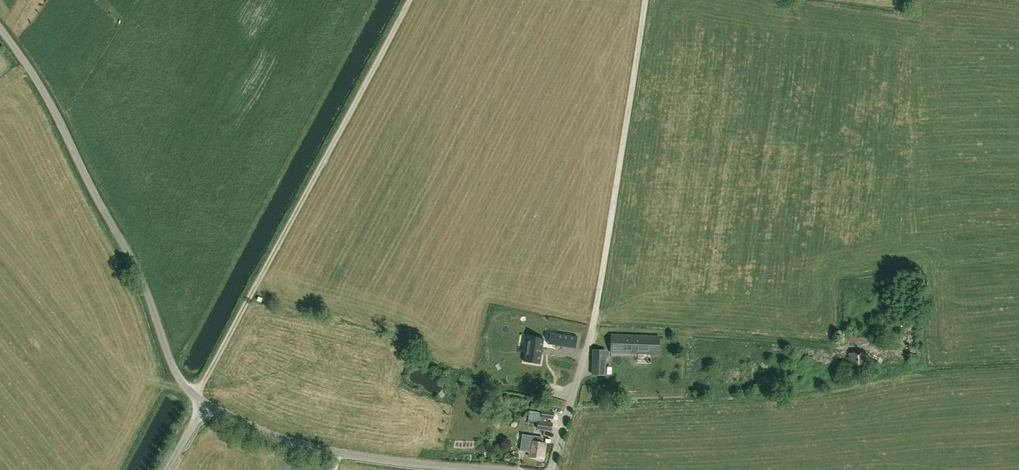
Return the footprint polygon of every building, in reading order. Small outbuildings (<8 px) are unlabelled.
[(557,332),(555,345),(577,349),(579,336),(557,332)] [(869,341),(869,334),(849,335),(849,342),(869,341)] [(612,352),(644,354),(659,354),(659,337),(644,337),(644,336),(612,335),(612,352)] [(528,336),(524,362),(540,364),(544,338),(528,336)] [(606,350),(592,349),(592,375),(605,375),(606,350)] [(849,353),(850,370),(867,369),(866,352),(849,353)] [(538,428),(551,431),(553,423),(548,422),(548,418),(553,418),(554,412),(543,410),(542,417),(542,421),(539,420),(538,428)] [(545,458),(546,443),(531,441),(529,456),(545,458)]
